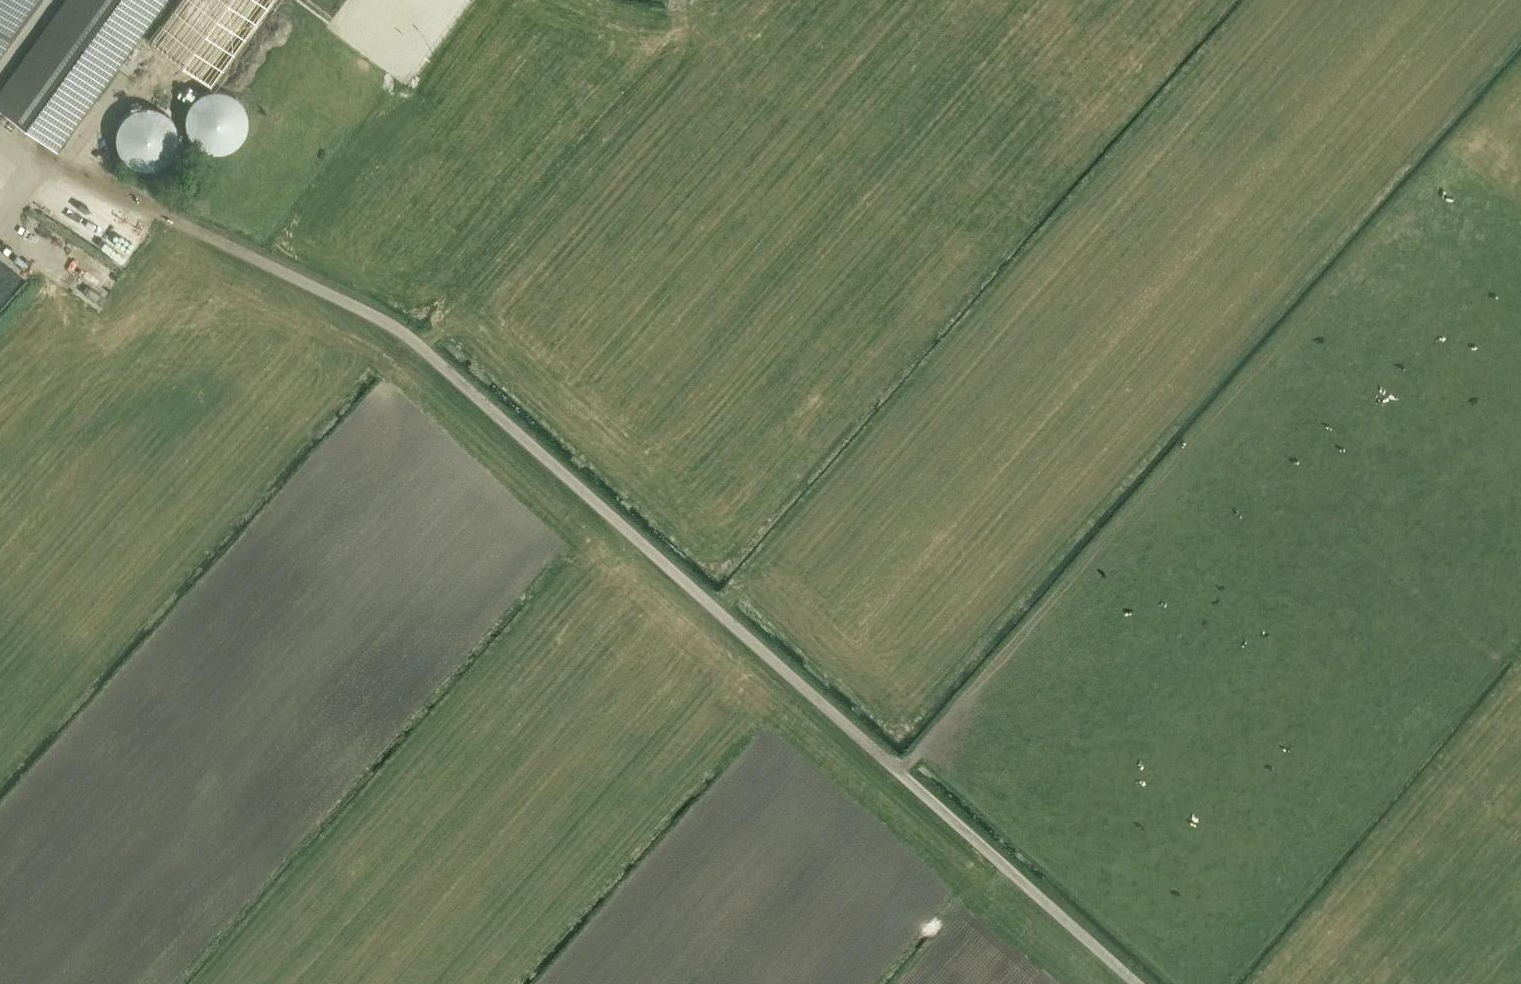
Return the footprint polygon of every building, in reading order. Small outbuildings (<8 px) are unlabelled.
[(0,93),(0,110),(57,151),(167,0),(67,0),(0,93)] [(41,0),(0,0),(0,56),(41,0)] [(273,0),(207,0),(170,49),(211,80),(273,0)] [(213,150),(224,151),(233,149),(241,144),(248,136),(251,127),(251,118),(248,108),(243,100),(234,94),(223,92),(213,93),(203,99),(196,107),(193,117),(193,127),(197,137),(204,145),(213,150)] [(118,137),(119,148),(124,157),(131,164),(140,169),(150,171),(160,169),(169,164),(176,155),(180,145),(180,133),(176,122),(168,114),(157,109),(146,108),(136,111),(127,117),(121,126),(118,137)] [(8,298),(17,283),(0,265),(0,306),(8,298)]
